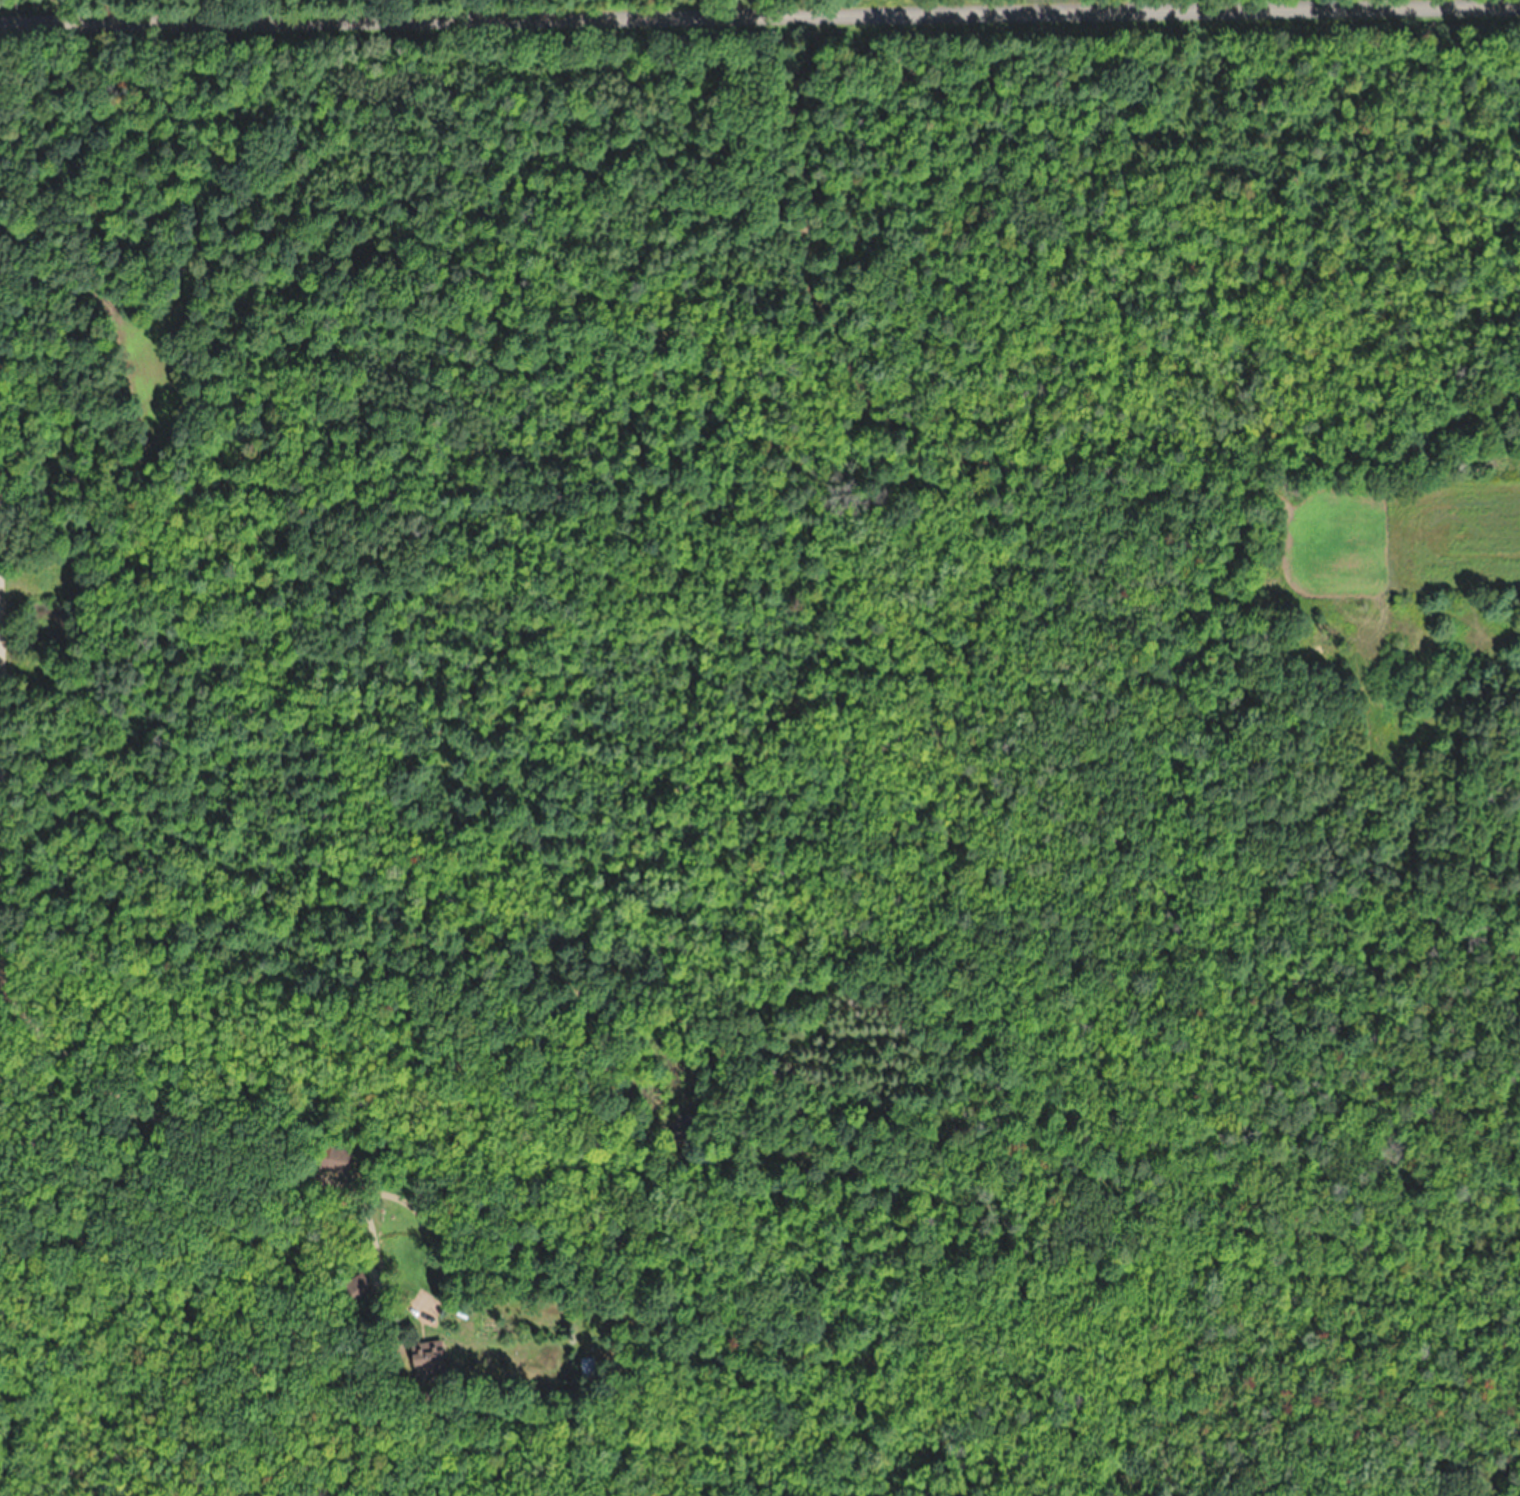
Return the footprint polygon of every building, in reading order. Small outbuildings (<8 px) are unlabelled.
[(347,1175),(354,1151),(331,1144),(324,1169),(347,1175)] [(341,1284),(355,1307),(376,1294),(362,1271),(341,1284)] [(443,1340),(411,1343),(414,1379),(446,1376),(443,1340)] [(597,1356),(580,1356),(580,1379),(597,1379),(597,1356)]
